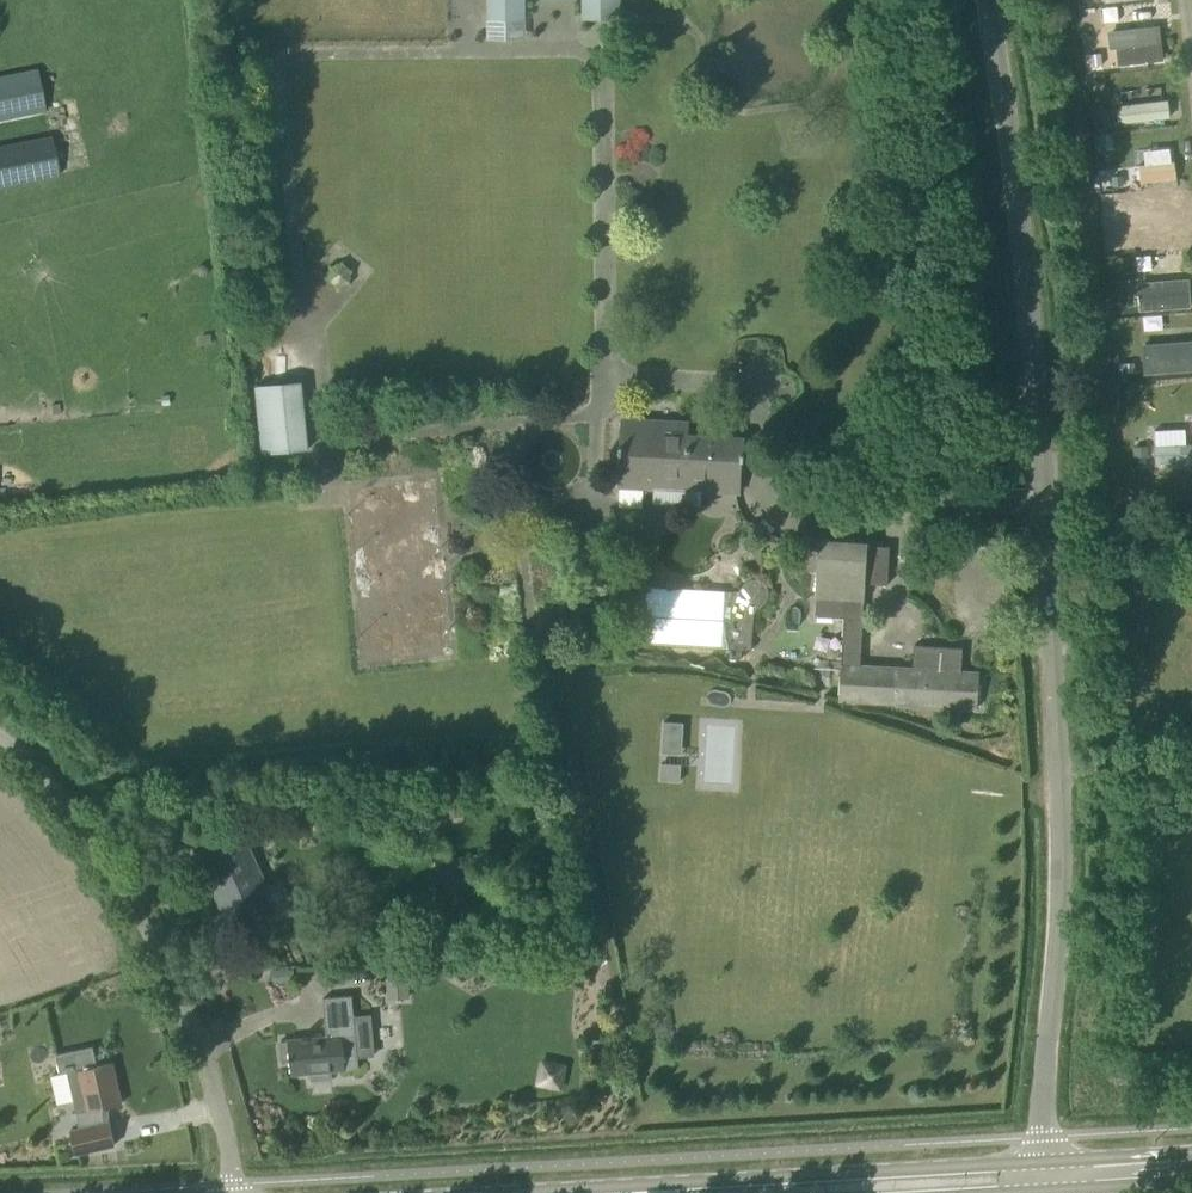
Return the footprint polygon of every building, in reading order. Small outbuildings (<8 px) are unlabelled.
[(487,19),(525,19),(525,0),(487,0),(487,19)] [(621,0),(582,0),(582,18),(621,18),(621,0)] [(1113,63),(1159,61),(1157,25),(1106,27),(1107,49),(1113,48),(1113,63)] [(46,111),(37,67),(0,75),(0,121),(46,111)] [(1113,101),(1114,121),(1167,119),(1167,99),(1113,101)] [(61,175),(52,134),(0,145),(0,187),(61,175)] [(1137,180),(1170,179),(1169,147),(1136,148),(1137,180)] [(1188,277),(1135,279),(1136,309),(1189,306),(1188,277)] [(1139,340),(1139,373),(1191,373),(1191,341),(1139,340)] [(260,454),(308,449),(301,380),(253,385),(260,454)] [(745,459),(746,439),(689,436),(689,422),(622,418),(620,452),(621,452),(620,485),(690,488),(690,489),(739,492),(740,476),(742,476),(743,459),(745,459)] [(977,707),(979,672),(961,671),(963,648),(913,645),(912,668),(860,665),(865,583),(887,584),(889,546),(867,545),(867,541),(811,538),(809,571),(818,571),(815,615),(844,617),(839,700),(977,707)] [(743,585),(739,590),(640,585),(638,643),(751,648),(753,608),(756,606),(760,603),(763,601),(765,599),(767,597),(767,593),(767,591),(767,588),(765,585),(762,582),(759,580),(756,579),(752,579),(749,581),(746,582),(743,585)] [(730,647),(730,659),(742,660),(743,648),(730,647)] [(679,781),(679,720),(657,720),(657,780),(679,781)] [(265,886),(237,825),(195,844),(223,905),(240,897),(251,920),(291,902),(281,879),(265,886)] [(388,998),(411,996),(409,978),(386,980),(388,998)] [(358,1068),(358,1059),(357,1057),(374,1055),(371,1014),(353,1016),(351,995),(323,997),(326,1036),(288,1039),(288,1041),(281,1042),(283,1061),(290,1060),(291,1074),(310,1072),(311,1080),(333,1078),(332,1070),(358,1068)] [(105,1122),(102,1108),(121,1104),(112,1062),(98,1065),(94,1046),(57,1054),(61,1073),(68,1071),(81,1127),(70,1130),(76,1153),(115,1144),(109,1121),(105,1122)] [(536,1085),(565,1086),(566,1062),(537,1061),(536,1085)]
